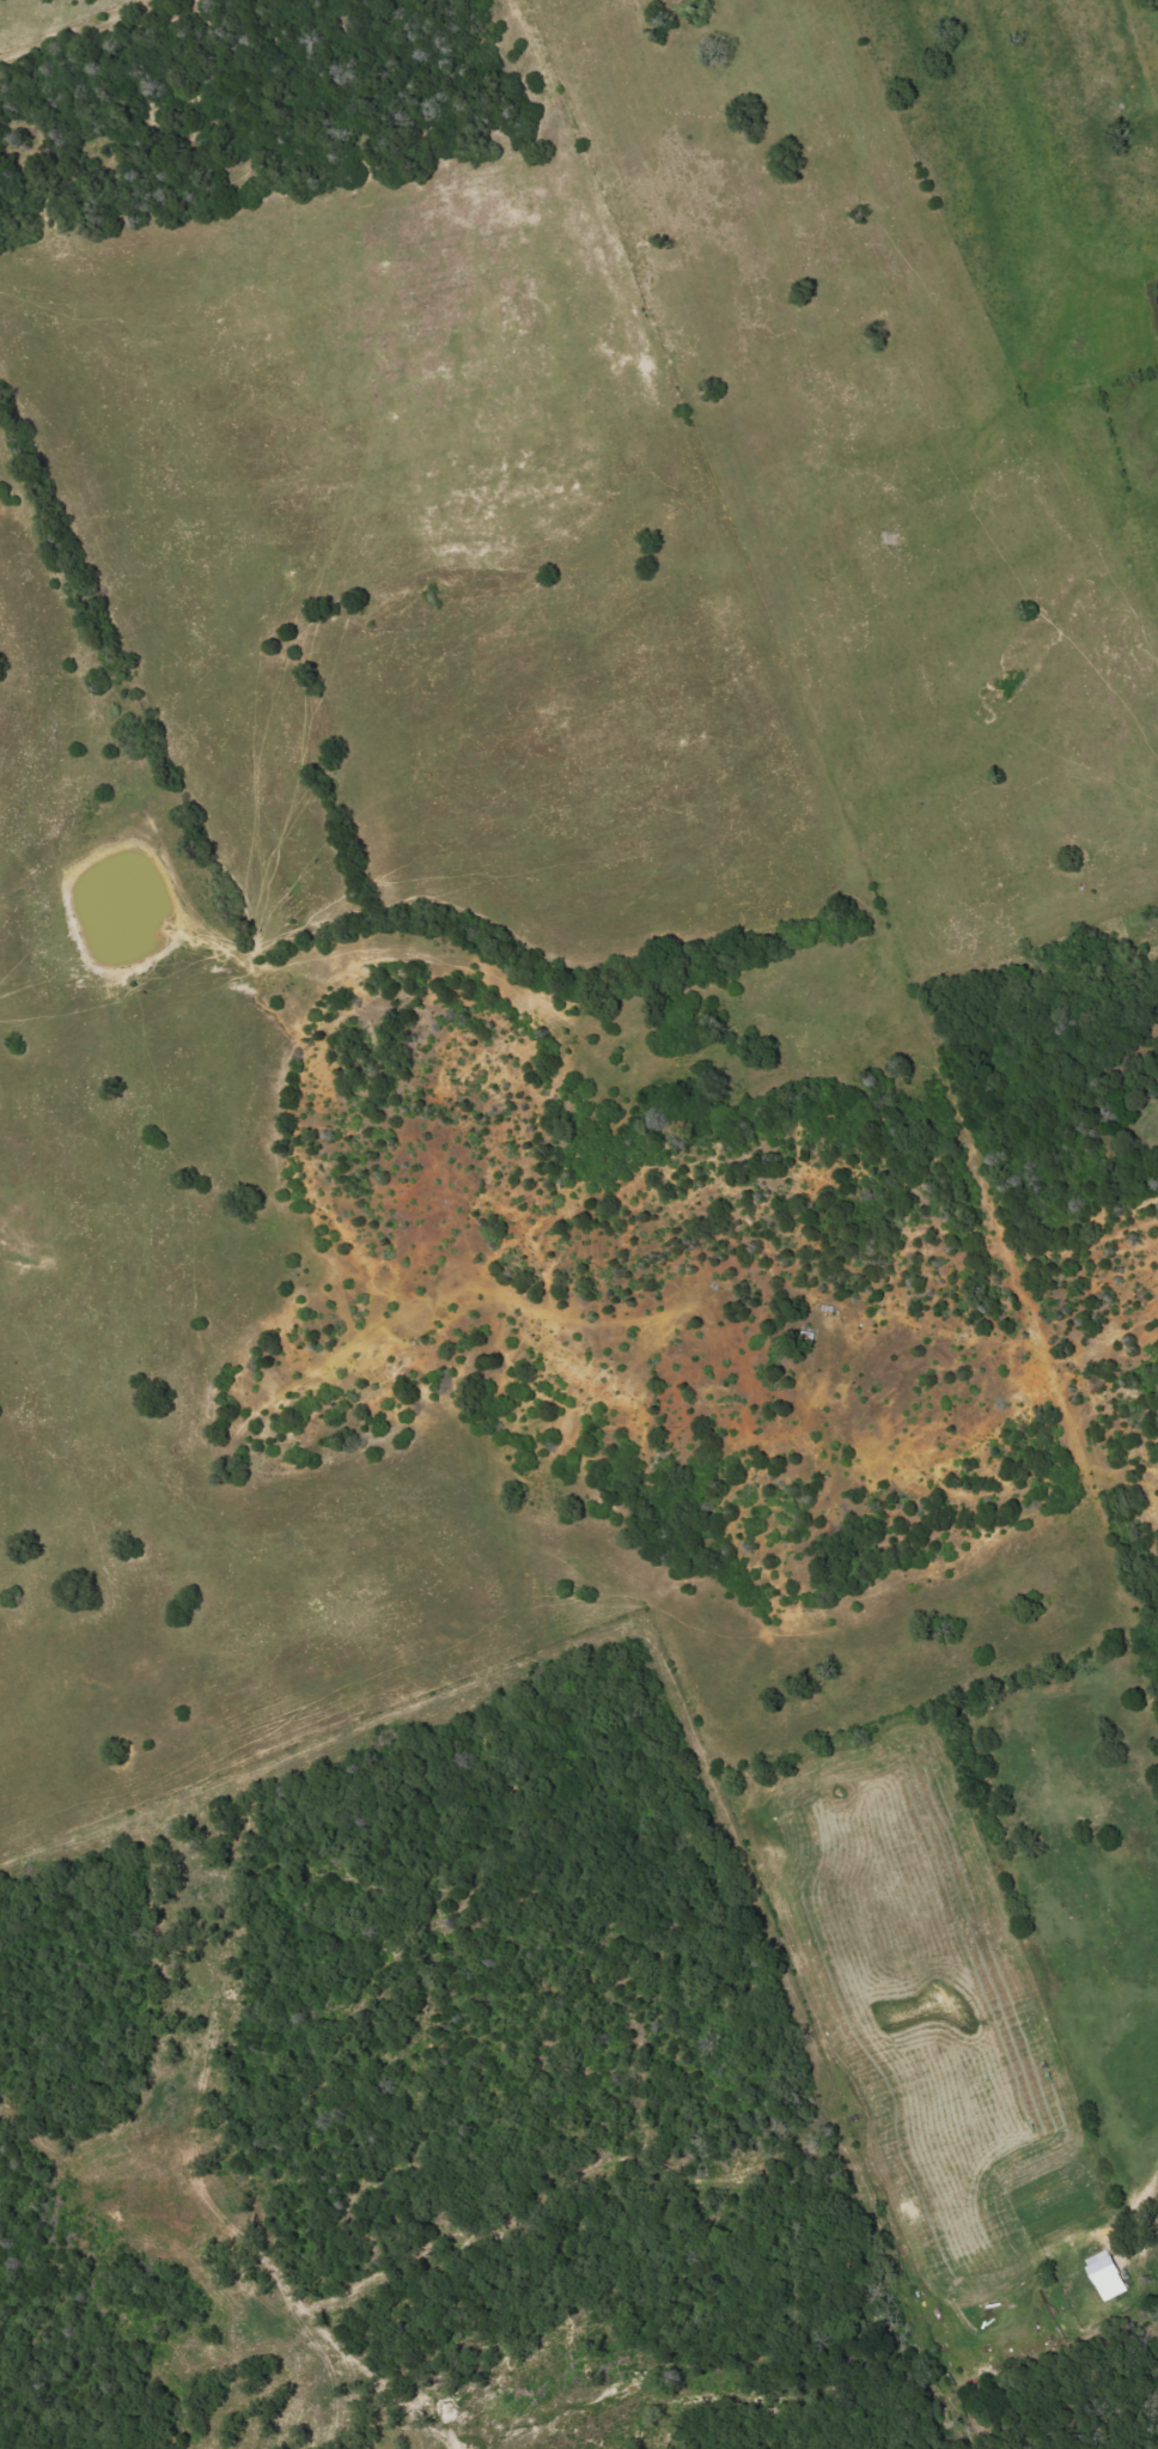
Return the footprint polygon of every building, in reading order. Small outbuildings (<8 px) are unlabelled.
[(1089,2266),(1106,2302),(1131,2290),(1114,2255),(1089,2266)]
